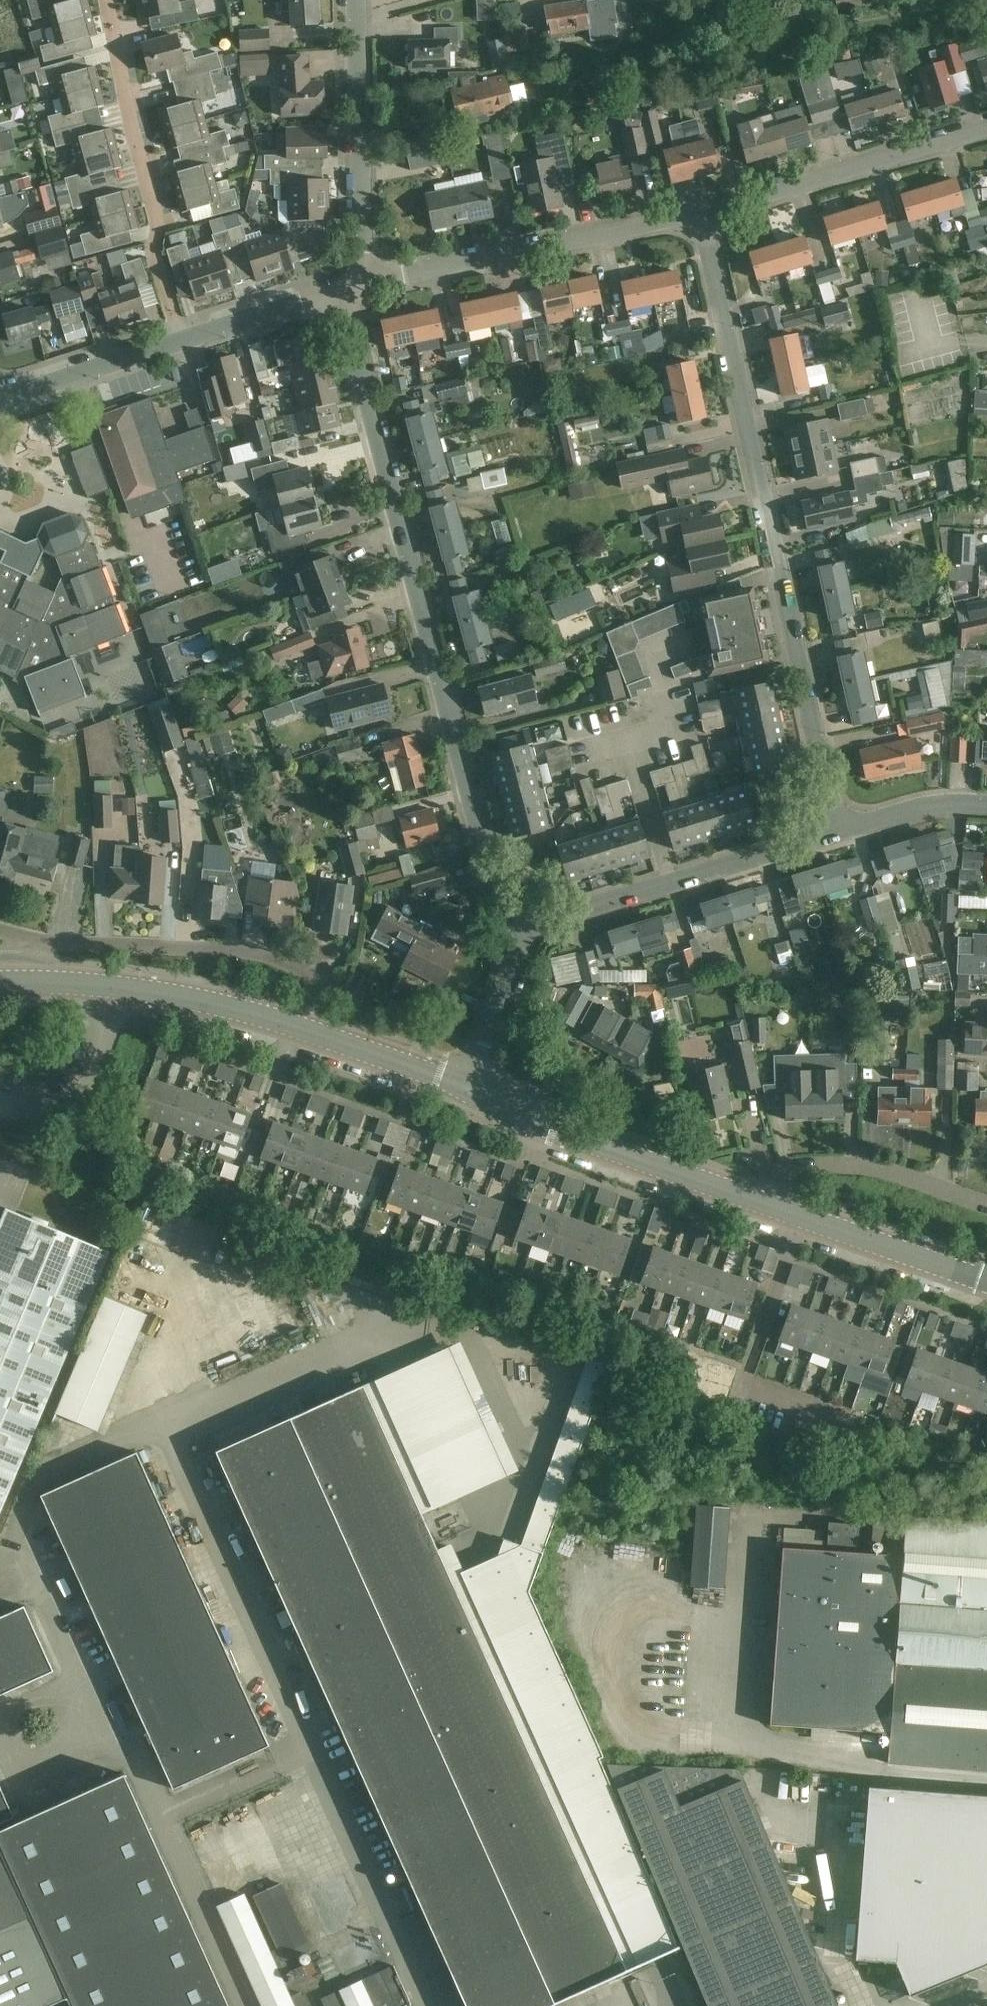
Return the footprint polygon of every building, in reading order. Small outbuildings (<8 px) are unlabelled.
[(15,27),(6,0),(0,0),(0,32),(15,27)] [(52,25),(92,14),(88,0),(67,0),(58,3),(57,0),(28,0),(33,18),(49,14),(52,25)] [(173,12),(175,23),(198,19),(194,0),(184,0),(178,1),(178,0),(136,0),(140,19),(173,12)] [(317,0),(281,0),(281,2),(276,2),(276,11),(282,11),(292,11),(293,25),(318,23),(317,0)] [(554,2),(544,4),(548,37),(559,36),(558,29),(588,25),(588,27),(609,24),(611,35),(633,32),(629,6),(606,9),(608,18),(587,21),(584,0),(566,0),(554,2)] [(838,12),(889,3),(889,0),(836,0),(838,12)] [(97,34),(92,14),(52,25),(56,40),(40,45),(44,61),(78,52),(75,40),(97,34)] [(448,40),(458,40),(458,28),(434,28),(435,39),(407,40),(408,68),(448,67),(448,40)] [(269,29),(239,30),(239,52),(270,51),(269,29)] [(208,71),(221,68),(221,69),(238,64),(235,51),(218,56),(216,51),(194,58),(191,50),(181,53),(176,34),(142,44),(149,71),(167,66),(171,81),(175,80),(208,71)] [(957,45),(961,61),(986,53),(986,42),(986,37),(957,45)] [(932,65),(918,70),(930,108),(933,107),(935,112),(947,108),(945,103),(957,100),(949,74),(962,70),(954,45),(928,53),(932,65)] [(504,52),(488,55),(491,69),(507,66),(504,52)] [(69,59),(39,67),(35,54),(17,59),(22,75),(35,71),(39,85),(56,80),(60,96),(100,85),(95,65),(73,71),(69,59)] [(268,54),(240,56),(240,69),(269,67),(268,54)] [(321,82),(308,82),(307,56),(279,58),(280,84),(279,84),(281,116),(323,114),(321,82)] [(977,61),(986,90),(986,57),(977,61)] [(811,67),(826,120),(840,116),(825,65),(811,67)] [(797,70),(813,124),(826,120),(811,67),(797,70)] [(165,129),(204,118),(199,103),(216,98),(208,71),(175,80),(182,103),(160,109),(165,129)] [(488,115),(497,112),(514,108),(507,75),(447,90),(455,123),(461,121),(463,127),(489,121),(488,115)] [(722,86),(724,97),(762,90),(759,79),(722,86)] [(48,115),(52,131),(86,122),(83,110),(105,104),(100,85),(60,96),(64,111),(48,115)] [(699,111),(721,106),(716,85),(694,90),(699,111)] [(24,88),(11,92),(14,102),(27,99),(24,88)] [(870,98),(878,122),(905,114),(897,90),(870,98)] [(851,131),(878,122),(870,98),(855,103),(852,95),(841,98),(843,106),(843,107),(851,131)] [(792,112),(795,121),(778,126),(785,151),(812,143),(802,109),(792,112)] [(641,113),(648,147),(663,143),(655,110),(641,113)] [(222,147),(228,145),(224,129),(208,133),(204,118),(165,129),(171,148),(193,142),(196,153),(222,146),(222,147)] [(758,159),(785,151),(778,126),(763,131),(760,119),(738,125),(742,137),(741,137),(748,162),(758,159)] [(710,139),(698,142),(696,136),(700,135),(696,121),(681,125),(694,176),(717,170),(710,139)] [(89,133),(86,122),(52,131),(56,146),(73,142),(77,157),(117,147),(111,127),(89,133)] [(263,154),(263,156),(258,156),(256,169),(264,169),(264,167),(305,168),(304,158),(327,157),(326,136),(311,137),(311,125),(285,126),(285,133),(277,133),(278,153),(263,154)] [(694,176),(681,125),(668,128),(673,149),(664,151),(671,181),(694,176)] [(419,150),(440,144),(435,127),(415,133),(402,136),(406,153),(419,150)] [(15,148),(9,129),(0,132),(0,153),(15,148)] [(623,132),(627,157),(631,156),(634,175),(647,173),(643,154),(644,154),(640,129),(623,132)] [(529,212),(561,205),(555,180),(571,176),(561,131),(545,135),(550,158),(512,166),(516,184),(523,183),(529,212)] [(506,159),(501,133),(485,136),(490,162),(506,159)] [(176,192),(214,181),(210,166),(226,161),(225,157),(250,150),(248,141),(229,146),(228,145),(222,147),(222,146),(196,153),(189,155),(192,167),(170,173),(176,192)] [(446,146),(408,155),(411,171),(449,162),(446,146)] [(65,177),(69,193),(103,184),(100,172),(122,166),(117,147),(77,157),(81,173),(65,177)] [(592,161),(595,175),(600,197),(630,190),(625,168),(620,169),(617,155),(592,161)] [(287,200),(329,199),(328,179),(305,179),(305,168),(264,167),(264,169),(256,169),(254,180),(270,180),(270,184),(280,184),(280,200),(287,200)] [(29,177),(36,199),(46,196),(39,174),(29,177)] [(955,179),(928,187),(936,212),(951,208),(953,217),(963,215),(965,211),(955,179)] [(20,192),(17,180),(4,184),(8,196),(20,192)] [(244,193),(236,195),(234,187),(229,188),(226,180),(215,183),(214,181),(176,192),(181,211),(209,203),(212,214),(240,207),(240,208),(241,208),(244,193)] [(463,222),(455,187),(454,181),(435,186),(436,191),(427,193),(434,228),(463,222)] [(484,181),(455,187),(463,222),(491,216),(484,181)] [(106,195),(103,184),(69,193),(69,194),(71,202),(73,208),(90,204),(94,219),(133,208),(128,189),(106,195)] [(936,212),(928,187),(901,195),(908,221),(936,212)] [(248,201),(256,205),(258,200),(263,202),(265,196),(251,190),(248,201)] [(59,205),(71,202),(69,194),(57,197),(59,205)] [(12,209),(8,196),(0,198),(0,213),(12,209)] [(285,225),(324,253),(325,253),(324,220),(329,220),(329,199),(287,200),(287,220),(285,225)] [(256,205),(248,201),(246,212),(252,219),(258,207),(256,205)] [(851,210),(858,236),(886,228),(878,202),(851,210)] [(29,235),(35,234),(61,226),(56,207),(24,216),(29,235)] [(133,208),(94,219),(97,230),(80,235),(82,242),(86,255),(113,247),(110,236),(139,228),(133,208)] [(858,236),(851,210),(823,219),(831,244),(858,236)] [(979,212),(966,216),(969,228),(982,224),(979,212)] [(256,281),(275,275),(263,236),(262,236),(247,241),(246,238),(242,224),(240,225),(237,214),(224,217),(227,229),(238,263),(249,259),(254,275),(256,281)] [(217,250),(202,255),(214,294),(233,288),(232,282),(226,266),(238,263),(227,229),(224,217),(210,221),(213,233),(212,234),(214,241),(217,250)] [(263,236),(275,275),(294,268),(293,263),(324,253),(285,225),(282,230),(263,236)] [(61,226),(35,234),(38,245),(43,261),(69,254),(61,226)] [(977,249),(986,246),(986,241),(983,226),(966,231),(971,251),(977,249)] [(912,232),(900,236),(904,246),(915,242),(912,232)] [(892,249),(904,246),(900,236),(889,239),(892,249)] [(776,245),(784,271),(811,263),(804,237),(776,245)] [(74,258),(86,255),(82,242),(70,246),(74,258)] [(214,294),(202,255),(191,259),(186,242),(166,248),(175,276),(186,272),(195,300),(214,294)] [(784,271),(776,245),(749,254),(757,279),(784,271)] [(29,259),(35,258),(32,247),(12,253),(11,252),(0,255),(0,283),(19,277),(18,275),(33,271),(29,259)] [(828,269),(827,269),(831,282),(843,279),(833,249),(823,252),(828,269)] [(127,280),(116,284),(129,322),(148,316),(138,288),(149,284),(141,258),(121,265),(127,280)] [(837,302),(831,282),(827,269),(814,273),(825,306),(837,302)] [(110,329),(129,322),(116,284),(105,287),(100,271),(77,279),(86,305),(100,301),(110,329)] [(649,278),(654,303),(682,297),(676,272),(649,278)] [(573,308),(586,305),(589,316),(602,312),(595,277),(568,282),(573,308)] [(654,303),(649,278),(621,284),(626,309),(654,303)] [(536,329),(539,340),(540,349),(552,347),(547,323),(575,317),(573,308),(568,282),(539,288),(544,313),(533,315),(536,329)] [(84,311),(76,284),(49,292),(57,319),(84,311)] [(516,293),(488,299),(494,324),(522,318),(516,293)] [(466,330),(494,324),(488,299),(461,305),(466,330)] [(822,309),(827,325),(849,318),(845,303),(822,309)] [(781,316),(778,305),(766,308),(766,306),(753,309),(757,324),(769,321),(769,320),(781,316)] [(47,306),(32,310),(31,308),(4,316),(11,342),(39,334),(36,323),(51,319),(47,306)] [(409,316),(414,342),(443,336),(437,310),(409,316)] [(414,342),(409,316),(381,322),(387,356),(403,352),(401,344),(414,342)] [(784,328),(781,316),(769,320),(769,321),(772,331),(784,328)] [(617,323),(619,335),(632,332),(630,320),(617,323)] [(619,335),(617,323),(605,325),(608,338),(619,335)] [(677,331),(680,345),(694,342),(693,340),(691,328),(677,331)] [(536,341),(539,340),(536,329),(523,331),(530,363),(540,361),(536,341)] [(324,356),(323,355),(318,332),(279,342),(285,366),(289,365),(324,356)] [(776,367),(802,362),(796,334),(770,340),(776,367)] [(696,354),(694,342),(680,345),(683,357),(696,354)] [(469,343),(457,345),(460,357),(472,354),(469,343)] [(460,357),(457,345),(445,348),(447,360),(460,357)] [(289,365),(294,388),(333,378),(327,355),(323,355),(324,356),(289,365)] [(234,356),(207,363),(213,383),(201,386),(211,419),(223,416),(221,409),(247,402),(234,356)] [(414,388),(423,387),(420,375),(422,374),(419,359),(398,363),(401,377),(392,379),(395,392),(414,388)] [(673,395),(698,389),(692,361),(667,367),(673,395)] [(256,372),(267,369),(265,362),(254,365),(256,372)] [(802,362),(776,367),(783,395),(808,389),(802,362)] [(267,369),(256,372),(258,380),(269,377),(267,369)] [(294,388),(300,410),(300,411),(335,403),(339,402),(333,378),(294,388)] [(436,385),(440,400),(467,393),(463,378),(436,385)] [(832,384),(819,387),(822,400),(835,397),(832,384)] [(704,417),(698,389),(673,395),(676,410),(668,412),(671,424),(704,417)] [(166,448),(165,440),(151,398),(95,417),(124,502),(132,500),(138,518),(186,501),(177,473),(176,474),(174,470),(166,448)] [(863,399),(837,405),(841,422),(867,416),(867,414),(875,412),(872,399),(864,401),(863,399)] [(417,401),(404,404),(415,445),(437,439),(430,414),(430,413),(421,416),(417,401)] [(300,411),(300,410),(296,411),(302,436),(341,426),(335,403),(300,411)] [(269,406),(262,408),(265,419),(272,417),(269,406)] [(791,454),(832,445),(826,420),(786,429),(791,454)] [(256,452),(270,448),(263,421),(249,425),(256,452)] [(643,430),(646,442),(672,437),(669,424),(643,430)] [(176,474),(177,473),(215,460),(204,427),(165,440),(166,448),(174,470),(176,474)] [(271,443),(274,455),(301,449),(298,437),(271,443)] [(444,465),(437,439),(415,445),(426,485),(438,482),(437,477),(434,467),(444,465)] [(92,444),(70,452),(87,498),(110,490),(92,444)] [(832,445),(791,454),(797,480),(838,471),(832,445)] [(685,462),(683,451),(683,449),(617,463),(622,488),(669,478),(673,495),(712,487),(706,458),(685,462)] [(851,463),(855,479),(879,474),(887,472),(883,457),(876,459),(876,458),(851,463)] [(281,506),(322,496),(319,485),(312,487),(307,467),(290,471),(287,460),(251,469),(257,493),(276,488),(281,506)] [(244,462),(223,467),(227,482),(247,477),(244,462)] [(481,475),(484,488),(484,489),(507,484),(503,468),(481,473),(481,475)] [(887,472),(879,474),(882,486),(894,484),(891,471),(887,472)] [(882,486),(879,474),(855,479),(858,496),(883,491),(882,486)] [(968,488),(966,478),(948,482),(950,492),(968,488)] [(568,485),(570,498),(596,493),(593,480),(568,485)] [(428,493),(439,535),(460,529),(453,503),(444,505),(440,490),(428,493)] [(854,520),(848,493),(802,503),(808,530),(854,520)] [(322,496),(281,506),(285,524),(266,529),(273,553),(308,544),(304,531),(322,527),(317,505),(324,503),(322,496)] [(886,517),(926,511),(925,499),(885,505),(886,517)] [(499,505),(484,510),(489,527),(504,522),(499,505)] [(686,548),(723,539),(717,514),(686,521),(684,507),(656,513),(662,537),(673,534),(674,538),(683,536),(686,548)] [(14,679),(13,681),(28,687),(39,714),(85,696),(84,693),(85,693),(70,656),(125,635),(93,547),(84,543),(87,535),(82,519),(70,514),(42,524),(36,536),(37,539),(26,543),(0,531),(0,672),(14,679)] [(848,544),(868,539),(865,527),(846,534),(848,544)] [(466,553),(460,529),(439,535),(449,575),(462,572),(457,555),(466,553)] [(974,565),(975,534),(950,532),(949,564),(961,564),(974,565)] [(811,553),(835,549),(833,536),(809,540),(811,553)] [(723,539),(686,548),(688,559),(679,561),(680,565),(668,567),(674,591),(701,585),(698,572),(729,565),(723,539)] [(652,543),(641,548),(650,569),(661,565),(652,543)] [(817,553),(826,594),(847,590),(839,549),(817,553)] [(302,594),(341,579),(333,556),(310,564),(306,553),(278,564),(286,585),(297,581),(302,594)] [(215,569),(220,583),(239,576),(234,563),(215,569)] [(451,582),(462,623),(482,617),(476,592),(477,592),(474,581),(467,583),(466,578),(451,582)] [(341,579),(302,594),(307,607),(296,611),(304,632),(332,621),(328,611),(350,603),(341,579)] [(700,601),(712,655),(707,656),(711,674),(767,662),(751,590),(700,601)] [(853,615),(847,590),(826,594),(834,635),(847,632),(844,617),(853,615)] [(682,614),(690,611),(685,599),(677,602),(682,614)] [(969,621),(986,617),(986,600),(965,605),(969,621)] [(170,644),(156,609),(140,615),(153,650),(170,644)] [(489,643),(482,617),(462,623),(472,663),(484,660),(480,646),(489,643)] [(956,648),(966,649),(967,635),(986,631),(986,618),(958,625),(956,648)] [(635,633),(631,622),(619,627),(621,632),(630,635),(635,633)] [(334,635),(336,644),(319,648),(326,675),(342,670),(343,672),(366,667),(357,630),(334,635)] [(260,666),(316,645),(311,632),(270,648),(270,649),(256,654),(260,666)] [(836,643),(845,684),(866,679),(861,654),(852,655),(849,640),(836,643)] [(495,647),(500,667),(519,662),(514,642),(495,647)] [(615,644),(610,645),(615,658),(626,653),(624,648),(615,644)] [(180,680),(168,646),(153,651),(165,685),(180,680)] [(956,665),(978,666),(986,667),(986,652),(956,650),(956,665)] [(562,653),(556,654),(556,657),(534,663),(538,677),(566,670),(562,653)] [(701,657),(693,659),(697,670),(697,668),(703,666),(701,657)] [(685,662),(690,673),(697,670),(693,659),(685,662)] [(950,708),(952,679),(952,666),(952,661),(917,669),(925,707),(905,711),(907,718),(950,708)] [(384,666),(386,676),(407,672),(405,662),(384,666)] [(685,662),(678,664),(682,676),(690,673),(685,662)] [(675,679),(682,676),(678,664),(670,667),(675,679)] [(626,697),(619,670),(596,676),(602,703),(626,697)] [(753,675),(755,686),(762,685),(759,673),(753,675)] [(749,688),(755,686),(753,675),(746,676),(749,688)] [(485,714),(515,707),(516,712),(538,707),(530,676),(509,682),(478,690),(485,714)] [(645,689),(653,688),(648,676),(641,679),(645,689)] [(742,689),(749,688),(746,676),(740,677),(742,689)] [(742,689),(740,677),(733,679),(736,690),(742,689)] [(641,679),(634,682),(637,691),(645,689),(641,679)] [(771,683),(762,685),(755,686),(749,688),(742,689),(736,690),(733,679),(727,680),(730,692),(734,713),(736,721),(748,777),(789,768),(771,683)] [(866,679),(845,684),(854,725),(866,722),(875,720),(866,679)] [(706,693),(704,681),(692,684),(695,695),(706,693)] [(634,682),(626,685),(631,698),(638,697),(637,691),(634,682)] [(381,685),(326,699),(334,731),(389,717),(381,685)] [(291,701),(295,713),(326,702),(322,689),(291,701)] [(730,692),(720,694),(721,699),(699,704),(702,720),(734,713),(730,692)] [(72,715),(85,761),(104,756),(108,771),(138,762),(143,778),(163,773),(160,763),(161,763),(142,695),(72,715)] [(295,713),(291,701),(262,711),(267,723),(295,713)] [(182,745),(180,740),(168,705),(148,712),(160,747),(162,752),(182,745)] [(950,708),(907,718),(907,720),(905,720),(909,737),(950,729),(950,708)] [(734,713),(702,720),(704,731),(727,727),(727,723),(736,721),(734,713)] [(63,725),(51,730),(49,736),(55,739),(66,735),(63,725)] [(529,733),(523,734),(526,746),(519,747),(513,749),(507,751),(500,752),(491,755),(512,839),(553,828),(529,733)] [(519,747),(526,746),(523,734),(516,736),(519,747)] [(386,760),(387,760),(396,792),(403,790),(403,792),(429,785),(416,735),(382,744),(386,760)] [(510,738),(513,749),(519,747),(516,736),(510,738)] [(968,737),(951,736),(949,762),(967,763),(968,737)] [(507,751),(513,749),(510,738),(504,739),(507,751)] [(340,763),(365,756),(360,739),(335,746),(340,763)] [(497,741),(500,752),(507,751),(504,739),(497,741)] [(891,745),(897,773),(921,768),(916,740),(891,745)] [(982,741),(969,741),(969,763),(981,763),(982,741)] [(710,771),(702,744),(691,747),(694,759),(699,774),(710,771)] [(547,763),(570,757),(568,745),(544,751),(547,763)] [(897,773),(891,745),(859,752),(865,780),(897,773)] [(722,750),(711,754),(713,761),(725,758),(722,750)] [(570,757),(547,763),(550,774),(573,768),(570,757)] [(725,758),(713,761),(715,769),(727,765),(725,758)] [(688,778),(699,774),(694,759),(683,762),(688,778)] [(671,766),(676,782),(682,803),(690,801),(686,787),(690,786),(688,778),(683,762),(671,766)] [(655,788),(665,785),(676,782),(671,766),(650,772),(655,788)] [(597,798),(595,790),(591,778),(580,781),(587,801),(597,798)] [(626,820),(619,799),(632,795),(627,779),(606,786),(618,823),(626,820)] [(114,828),(113,796),(111,796),(110,781),(94,781),(95,796),(93,796),(94,829),(114,828)] [(745,790),(756,787),(754,781),(690,801),(682,803),(671,806),(660,810),(672,850),(755,825),(753,816),(751,809),(749,803),(747,797),(745,790)] [(671,806),(682,803),(676,782),(665,785),(671,806)] [(130,806),(130,785),(115,786),(116,806),(130,806)] [(597,798),(600,805),(598,805),(602,816),(607,815),(610,825),(618,823),(606,786),(595,790),(597,798)] [(745,790),(747,797),(757,793),(756,787),(745,790)] [(567,800),(578,796),(576,789),(564,792),(567,800)] [(3,816),(10,793),(0,790),(0,815),(3,816)] [(759,800),(757,793),(747,797),(749,803),(759,800)] [(578,796),(567,800),(569,808),(580,804),(578,796)] [(600,805),(597,798),(587,801),(589,808),(598,805),(600,805)] [(749,803),(751,809),(761,806),(759,800),(749,803)] [(761,806),(751,809),(753,816),(763,813),(761,806)] [(431,810),(398,818),(405,847),(438,839),(431,810)] [(181,842),(179,812),(163,813),(165,843),(181,842)] [(379,838),(376,825),(373,812),(352,817),(359,843),(379,838)] [(235,816),(218,819),(221,839),(238,837),(235,816)] [(561,867),(563,873),(566,882),(649,857),(637,817),(626,820),(618,823),(610,825),(543,846),(545,851),(555,848),(557,854),(559,861),(561,867)] [(30,836),(24,834),(25,831),(0,823),(0,873),(12,877),(13,872),(20,873),(30,836)] [(910,842),(917,864),(922,879),(946,872),(939,848),(954,843),(951,830),(910,842)] [(30,836),(20,873),(52,882),(58,860),(53,859),(58,844),(30,836)] [(80,869),(88,841),(74,837),(66,865),(80,869)] [(874,867),(889,863),(892,872),(917,864),(910,842),(870,855),(874,867)] [(347,878),(363,874),(355,843),(339,847),(347,878)] [(139,858),(140,847),(115,845),(113,870),(112,870),(110,898),(135,900),(136,900),(139,858)] [(547,858),(557,854),(555,848),(545,851),(547,858)] [(983,853),(962,852),(962,869),(982,870),(983,853)] [(557,854),(547,858),(549,864),(559,861),(557,854)] [(166,860),(139,858),(136,900),(135,900),(135,902),(163,904),(166,860)] [(857,859),(817,871),(823,892),(848,885),(846,876),(861,871),(857,859)] [(549,864),(551,870),(561,867),(559,861),(549,864)] [(552,877),(563,873),(561,867),(551,870),(552,877)] [(201,869),(200,886),(198,918),(223,920),(224,906),(242,907),(230,872),(201,869)] [(441,870),(409,879),(413,893),(445,885),(441,870)] [(983,871),(982,872),(960,870),(959,890),(982,892),(983,882),(986,883),(986,871),(983,871)] [(798,900),(823,892),(817,871),(777,883),(784,906),(799,902),(798,900)] [(279,925),(281,913),(293,915),(298,886),(249,879),(245,906),(255,908),(252,921),(279,925)] [(319,883),(313,931),(344,935),(351,887),(319,883)] [(769,899),(765,887),(725,899),(731,920),(756,913),(753,903),(769,899)] [(889,892),(875,896),(883,923),(887,934),(900,930),(889,892)] [(883,923),(875,896),(860,901),(868,928),(883,923)] [(731,920),(725,899),(685,910),(689,923),(704,918),(706,927),(731,920)] [(390,937),(412,948),(403,966),(440,985),(455,956),(435,946),(441,934),(386,906),(370,938),(386,946),(390,937)] [(900,912),(902,929),(927,925),(924,908),(900,912)] [(956,922),(956,910),(944,910),(944,922),(956,922)] [(675,913),(633,926),(639,948),(642,958),(667,951),(662,931),(679,926),(675,913)] [(812,950),(804,925),(789,929),(796,954),(812,950)] [(614,955),(639,948),(633,926),(594,938),(600,959),(614,955)] [(956,954),(972,955),(972,942),(974,942),(975,937),(957,937),(956,954)] [(784,940),(772,944),(775,953),(786,950),(784,940)] [(972,955),(986,955),(986,942),(972,942),(972,955)] [(906,944),(889,947),(891,957),(908,953),(906,944)] [(690,949),(676,953),(683,977),(697,973),(690,949)] [(593,951),(577,955),(583,979),(585,985),(601,981),(593,951)] [(727,954),(696,963),(699,974),(731,966),(727,954)] [(972,955),(956,954),(955,973),(986,975),(986,955),(972,955)] [(561,984),(583,979),(577,955),(555,960),(561,984)] [(921,987),(914,957),(895,960),(902,991),(921,987)] [(659,985),(635,985),(636,1000),(646,999),(649,1013),(664,1010),(659,985)] [(564,1007),(578,1015),(589,995),(574,988),(564,1007)] [(955,993),(954,1004),(969,1005),(970,994),(955,993)] [(586,1026),(580,1036),(609,1052),(620,1031),(626,1019),(592,1001),(580,1022),(586,1026)] [(859,1015),(847,1015),(848,1039),(860,1039),(859,1015)] [(626,1019),(620,1031),(609,1052),(640,1068),(658,1036),(627,1018),(626,1019)] [(765,1041),(764,1018),(752,1018),(753,1042),(765,1041)] [(965,1023),(964,1053),(986,1055),(986,1024),(965,1023)] [(729,1044),(740,1091),(759,1086),(748,1039),(729,1044)] [(938,1040),(937,1090),(952,1090),(952,1040),(938,1040)] [(165,1059),(170,1046),(160,1042),(155,1056),(165,1059)] [(181,1064),(191,1068),(195,1055),(185,1051),(181,1064)] [(348,1052),(345,1063),(363,1068),(366,1058),(348,1052)] [(845,1091),(844,1054),(812,1055),(814,1119),(842,1118),(841,1091),(845,1091)] [(195,1055),(191,1068),(200,1071),(204,1058),(195,1055)] [(774,1056),(775,1084),(789,1084),(789,1091),(785,1091),(786,1119),(814,1119),(812,1055),(774,1056)] [(215,1076),(225,1080),(230,1067),(219,1063),(215,1076)] [(978,1091),(978,1063),(956,1063),(956,1091),(978,1091)] [(701,1120),(731,1113),(723,1082),(726,1081),(722,1064),(687,1072),(694,1102),(696,1101),(701,1120)] [(238,1070),(230,1067),(225,1080),(234,1083),(238,1070)] [(666,1070),(649,1073),(653,1098),(670,1095),(666,1070)] [(891,1081),(903,1081),(903,1071),(891,1071),(891,1081)] [(915,1071),(903,1071),(903,1081),(915,1081),(915,1071)] [(259,1092),(263,1078),(254,1075),(249,1089),(259,1092)] [(136,1114),(153,1120),(166,1083),(149,1077),(136,1114)] [(153,1120),(171,1126),(183,1089),(166,1083),(153,1120)] [(291,1103),(295,1090),(286,1086),(281,1100),(291,1103)] [(888,1122),(902,1123),(903,1087),(877,1086),(876,1125),(888,1125),(888,1122)] [(903,1087),(902,1123),(915,1123),(915,1126),(932,1126),(932,1099),(930,1099),(930,1087),(918,1087),(903,1087)] [(981,1100),(975,1100),(974,1124),(986,1124),(986,1088),(985,1089),(985,1091),(981,1091),(981,1100)] [(171,1126),(188,1132),(201,1095),(183,1089),(171,1126)] [(188,1132),(204,1138),(217,1101),(201,1095),(188,1132)] [(317,1113),(322,1099),(311,1095),(306,1109),(317,1113)] [(322,1099),(317,1113),(325,1115),(330,1101),(322,1099)] [(204,1138),(222,1144),(235,1107),(217,1101),(204,1138)] [(219,1153),(237,1159),(253,1114),(235,1107),(222,1144),(219,1153)] [(340,1121),(351,1125),(356,1111),(345,1107),(340,1121)] [(364,1113),(356,1111),(351,1125),(359,1127),(364,1113)] [(384,1136),(389,1122),(380,1119),(375,1133),(384,1136)] [(262,1158),(280,1164),(293,1128),(275,1122),(262,1158)] [(414,1154),(421,1134),(400,1127),(391,1155),(402,1158),(405,1150),(414,1154)] [(280,1164),(297,1170),(310,1134),(293,1128),(280,1164)] [(310,1134),(297,1170),(314,1176),(327,1140),(310,1134)] [(443,1157),(447,1143),(437,1139),(432,1153),(443,1157)] [(314,1176),(331,1182),(344,1146),(327,1140),(314,1176)] [(447,1143),(443,1157),(451,1160),(455,1146),(447,1143)] [(331,1182),(348,1188),(361,1152),(344,1146),(331,1182)] [(471,1151),(466,1165),(476,1169),(481,1155),(471,1151)] [(378,1158),(361,1152),(348,1188),(365,1195),(373,1173),(378,1158)] [(481,1155),(476,1169),(485,1172),(490,1158),(481,1155)] [(388,1162),(378,1158),(373,1173),(382,1176),(388,1162)] [(505,1163),(501,1177),(510,1181),(515,1167),(505,1163)] [(388,1202),(405,1208),(418,1172),(401,1166),(388,1202)] [(540,1167),(535,1181),(545,1184),(550,1170),(540,1167)] [(405,1208),(422,1214),(435,1178),(418,1172),(405,1208)] [(560,1190),(570,1193),(575,1179),(565,1176),(560,1190)] [(452,1184),(435,1178),(422,1214),(439,1220),(452,1184)] [(584,1182),(575,1179),(570,1193),(579,1197),(584,1182)] [(439,1220),(456,1226),(468,1190),(452,1184),(439,1220)] [(594,1202),(604,1205),(609,1191),(599,1188),(594,1202)] [(314,1190),(309,1205),(318,1209),(324,1193),(314,1190)] [(456,1226),(472,1232),(485,1196),(468,1190),(456,1226)] [(604,1205),(613,1209),(618,1195),(609,1191),(604,1205)] [(502,1203),(485,1196),(472,1232),(490,1238),(502,1203)] [(629,1214),(638,1218),(643,1203),(634,1200),(629,1214)] [(515,1239),(533,1245),(546,1209),(528,1202),(525,1211),(514,1207),(506,1230),(517,1234),(515,1239)] [(107,1251),(4,1208),(0,1218),(0,1509),(107,1251)] [(533,1245),(550,1251),(563,1214),(546,1209),(533,1245)] [(665,1211),(661,1226),(670,1229),(675,1215),(665,1211)] [(550,1251),(567,1257),(580,1220),(563,1214),(550,1251)] [(597,1226),(580,1220),(567,1257),(584,1263),(597,1226)] [(690,1220),(686,1235),(696,1238),(701,1224),(690,1220)] [(701,1224),(696,1238),(705,1241),(710,1227),(701,1224)] [(584,1263),(601,1269),(614,1232),(597,1226),(584,1263)] [(614,1232),(601,1269),(618,1275),(631,1238),(614,1232)] [(724,1233),(720,1247),(730,1250),(735,1236),(724,1233)] [(735,1236),(730,1250),(739,1253),(744,1239),(735,1236)] [(754,1259),(764,1262),(769,1248),(759,1245),(754,1259)] [(658,1290),(672,1253),(654,1247),(641,1283),(658,1290)] [(658,1290),(675,1296),(689,1259),(672,1253),(658,1290)] [(689,1259),(675,1296),(692,1302),(705,1265),(689,1259)] [(692,1302),(709,1308),(722,1271),(705,1265),(692,1302)] [(804,1268),(799,1283),(809,1286),(814,1272),(804,1268)] [(709,1308),(726,1314),(739,1277),(722,1271),(709,1308)] [(739,1277),(726,1314),(744,1320),(757,1284),(739,1277)] [(824,1291),(834,1295),(839,1281),(829,1277),(824,1291)] [(848,1284),(839,1281),(834,1295),(843,1298),(848,1284)] [(868,1307),(873,1292),(863,1289),(858,1304),(868,1307)] [(873,1292),(868,1307),(877,1310),(882,1296),(873,1292)] [(897,1301),(892,1316),(902,1319),(907,1305),(897,1301)] [(779,1340),(796,1347),(809,1310),(792,1304),(779,1340)] [(809,1310),(796,1347),(813,1353),(826,1316),(809,1310)] [(930,1313),(925,1327),(934,1331),(940,1316),(930,1313)] [(813,1353),(830,1359),(843,1322),(826,1316),(813,1353)] [(950,1336),(960,1339),(965,1325),(955,1321),(950,1336)] [(860,1328),(843,1322),(830,1359),(847,1365),(860,1328)] [(965,1325),(960,1339),(969,1343),(974,1328),(965,1325)] [(847,1365),(865,1371),(877,1335),(860,1328),(847,1365)] [(894,1341),(877,1335),(865,1371),(882,1377),(894,1341)] [(214,1449),(345,1738),(455,1980),(655,1889),(592,1760),(596,1758),(509,1580),(464,1602),(418,1503),(503,1464),(447,1344),(214,1449)] [(905,1385),(922,1391),(935,1355),(918,1348),(905,1385)] [(922,1391),(939,1397),(952,1361),(935,1355),(922,1391)] [(612,1364),(588,1356),(521,1544),(543,1552),(612,1364)] [(939,1397),(956,1403),(969,1367),(952,1361),(939,1397)] [(956,1403),(973,1409),(986,1373),(969,1367),(956,1403)] [(986,1414),(986,1373),(973,1409),(986,1414)] [(267,1747),(135,1454),(39,1497),(171,1790),(267,1747)] [(449,1495),(422,1509),(433,1530),(460,1516),(449,1495)] [(690,1585),(723,1588),(729,1506),(696,1504),(690,1585)] [(906,1519),(903,1556),(882,1554),(821,1550),(783,1547),(769,1723),(889,1732),(886,1764),(986,1771),(986,1525),(906,1519)] [(829,1522),(828,1542),(856,1544),(857,1524),(829,1522)] [(784,1527),(783,1547),(821,1550),(823,1530),(784,1527)] [(46,1577),(64,1569),(60,1560),(42,1568),(46,1577)] [(54,1671),(24,1606),(0,1617),(0,1695),(54,1671)] [(830,1994),(738,1770),(609,1765),(709,2005),(835,2005),(830,1994)] [(0,1831),(77,2005),(233,2005),(130,1773),(0,1831)] [(283,1804),(304,1795),(297,1777),(275,1786),(283,1804)] [(14,1817),(0,1786),(0,1824),(14,1817)] [(868,1788),(855,1959),(895,1962),(910,1995),(929,1987),(928,1983),(986,1958),(986,1796),(868,1788)] [(199,1855),(214,1887),(235,1877),(220,1845),(199,1855)] [(0,1850),(0,2005),(70,2005),(0,1850)] [(336,1861),(313,1871),(318,1883),(341,1873),(336,1861)] [(301,1873),(256,1894),(279,1946),(271,1950),(273,1955),(282,1952),(285,1958),(290,1969),(289,1970),(293,1980),(317,1969),(312,1959),(317,1957),(308,1939),(328,1930),(301,1873)] [(329,1897),(348,1892),(346,1882),(326,1887),(329,1897)] [(289,1995),(243,1892),(216,1904),(263,2005),(306,2005),(299,1991),(289,1995)] [(393,1964),(320,1997),(324,2005),(412,2005),(393,1964)]
